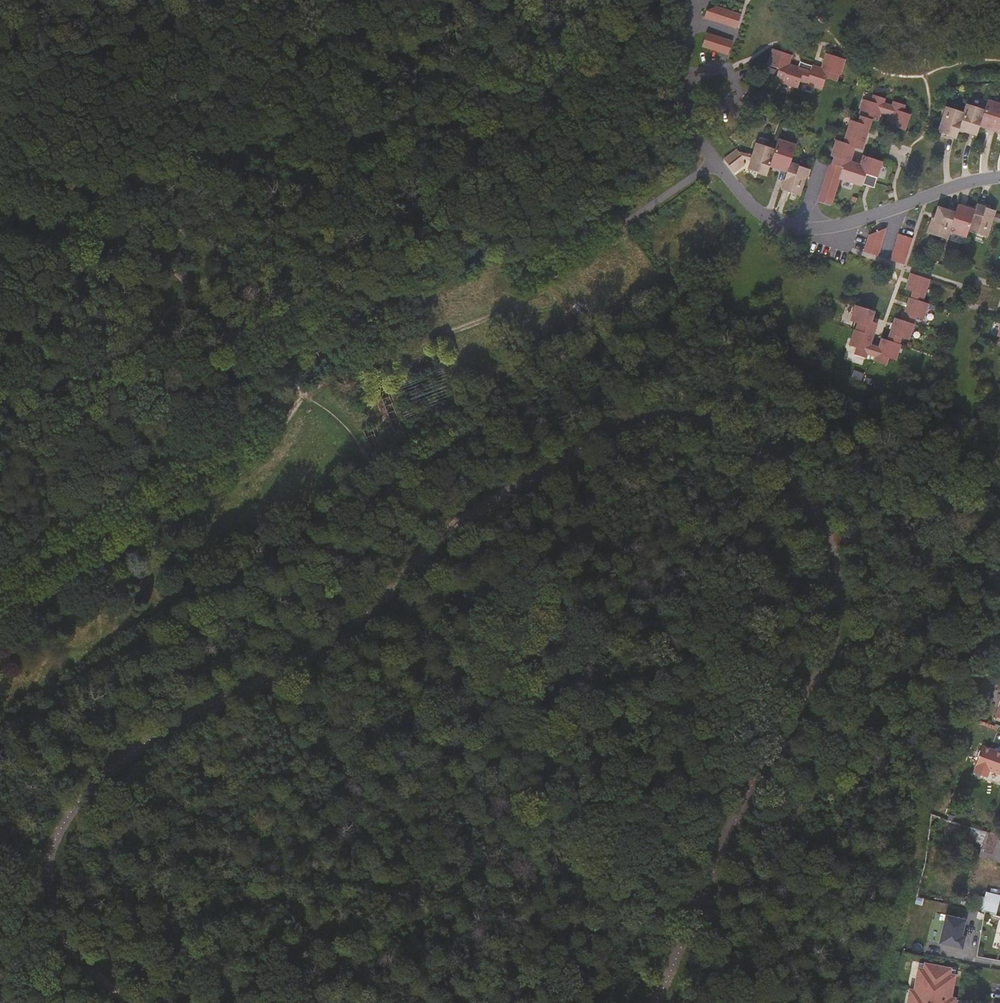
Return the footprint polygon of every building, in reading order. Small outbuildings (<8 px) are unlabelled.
[(739,29),(742,13),(708,5),(704,22),(739,29)] [(706,31),(701,46),(728,57),(734,42),(706,31)] [(837,84),(845,61),(827,55),(825,60),(821,58),(817,67),(796,60),(794,66),(785,63),(788,54),(769,48),(764,64),(782,70),(778,83),(800,90),(803,83),(825,91),(828,81),(837,84)] [(861,153),(872,119),(880,122),(883,113),(891,116),(888,124),(905,129),(910,113),(901,109),(903,105),(890,100),(888,106),(879,103),(881,97),(869,93),(867,99),(859,96),(852,118),(848,116),(840,139),(834,137),(828,154),(835,156),(833,163),(845,167),(841,176),(875,187),(883,161),(867,156),(864,165),(852,162),(856,151),(861,153)] [(989,103),(986,114),(979,132),(999,138),(999,107),(989,103)] [(979,132),(986,114),(966,108),(963,116),(960,135),(977,140),(979,132)] [(963,116),(947,110),(937,137),(956,143),(960,135),(963,116)] [(776,154),(756,147),(748,174),(767,180),(770,171),(787,176),(781,193),(802,200),(811,173),(791,166),(797,149),(779,143),(776,154)] [(972,211),(958,207),(956,216),(951,237),(966,242),(968,237),(975,220),(970,218),(972,211)] [(997,215),(977,208),(975,220),(968,237),(988,243),(997,215)] [(956,216),(939,209),(934,222),(931,221),(926,237),(948,245),(951,237),(956,216)] [(870,227),(864,253),(880,257),(885,230),(870,227)] [(891,259),(905,264),(913,239),(899,234),(891,259)] [(872,346),(880,323),(871,320),(874,312),(848,302),(842,319),(855,324),(847,345),(855,348),(853,354),(868,359),(870,354),(876,357),(875,361),(887,366),(889,360),(895,362),(903,339),(909,341),(916,320),(923,322),(930,302),(924,300),(931,281),(913,275),(912,281),(907,279),(903,291),(913,295),(903,324),(894,321),(887,341),(882,339),(879,348),(872,346)] [(982,744),(975,763),(976,764),(973,771),(993,778),(994,781),(997,782),(999,781),(999,780),(999,751),(982,744)] [(999,900),(999,897),(977,894),(975,911),(998,915),(999,900)] [(966,920),(946,915),(939,944),(963,950),(966,937),(963,936),(966,920)] [(955,974),(949,973),(950,968),(924,963),(923,968),(917,967),(913,988),(908,987),(905,1002),(949,1002),(950,997),(955,974)]
